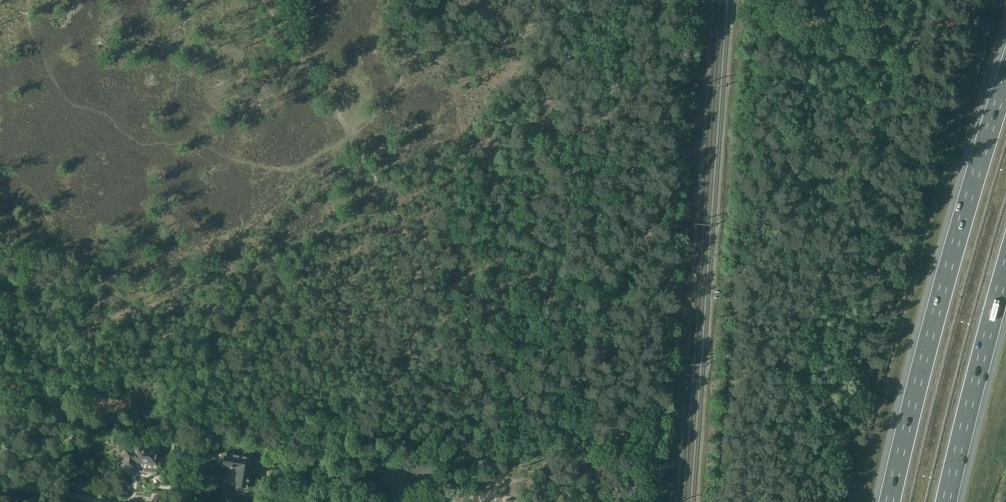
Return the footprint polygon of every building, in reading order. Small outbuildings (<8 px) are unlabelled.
[(158,424),(157,435),(167,435),(168,425),(158,424)] [(136,441),(135,450),(126,449),(123,471),(155,474),(156,462),(157,462),(159,444),(142,442),(136,441)] [(228,456),(226,465),(232,466),(232,468),(234,468),(234,467),(240,468),(238,482),(239,483),(239,488),(248,489),(249,480),(251,481),(251,479),(250,478),(253,458),(230,455),(230,457),(228,456)]
